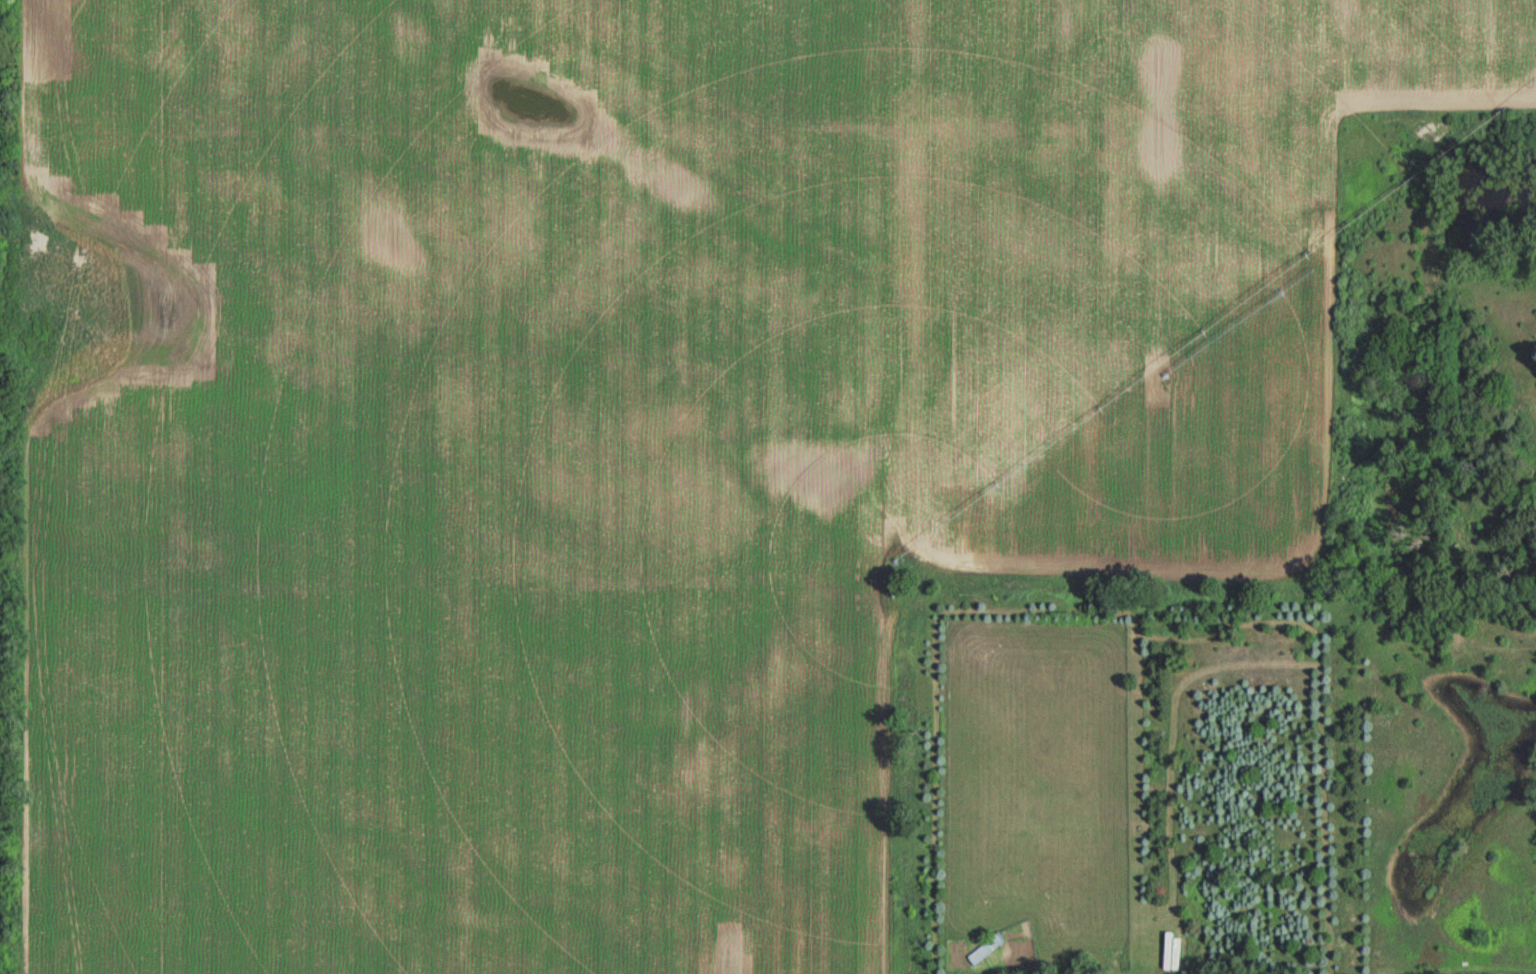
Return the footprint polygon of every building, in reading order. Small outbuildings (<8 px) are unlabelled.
[(1006,941),(998,932),(967,957),(975,966),(1006,941)]
